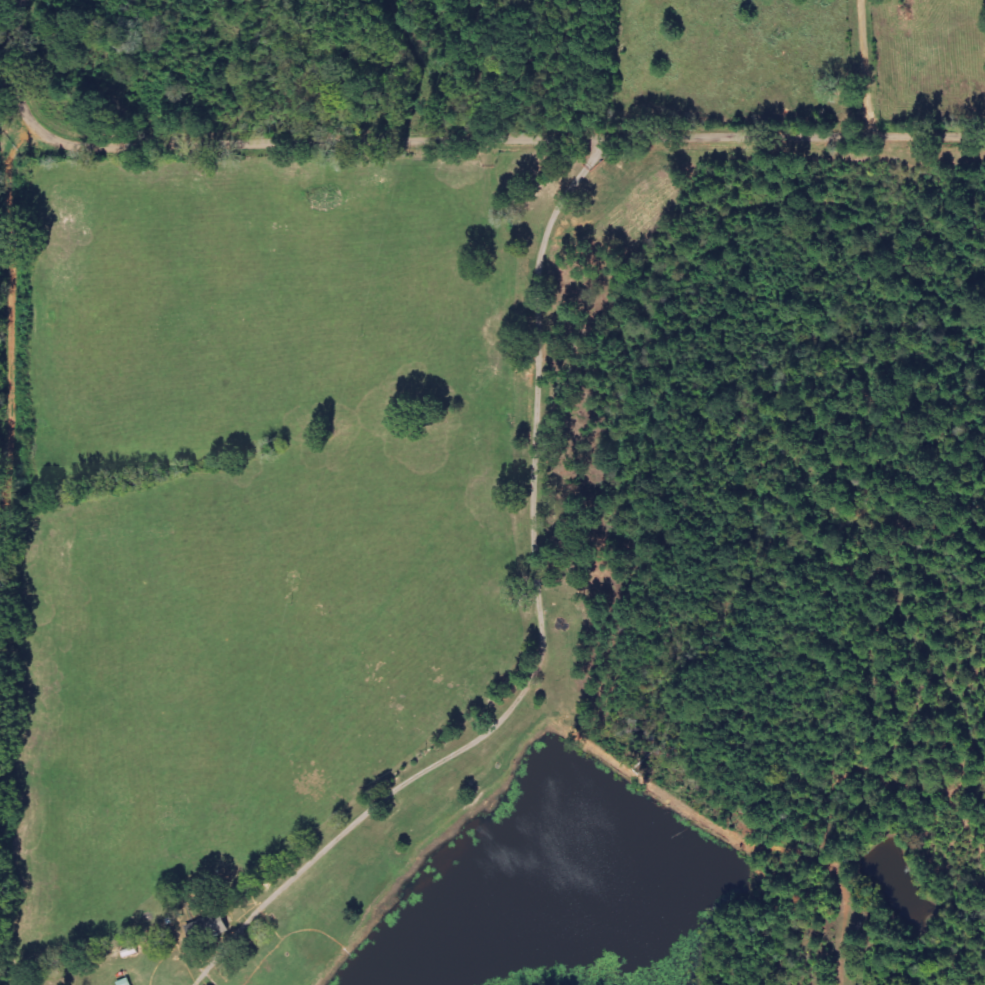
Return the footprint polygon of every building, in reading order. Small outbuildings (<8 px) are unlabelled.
[(187,924),(194,945),(231,933),(225,913),(187,924)]
